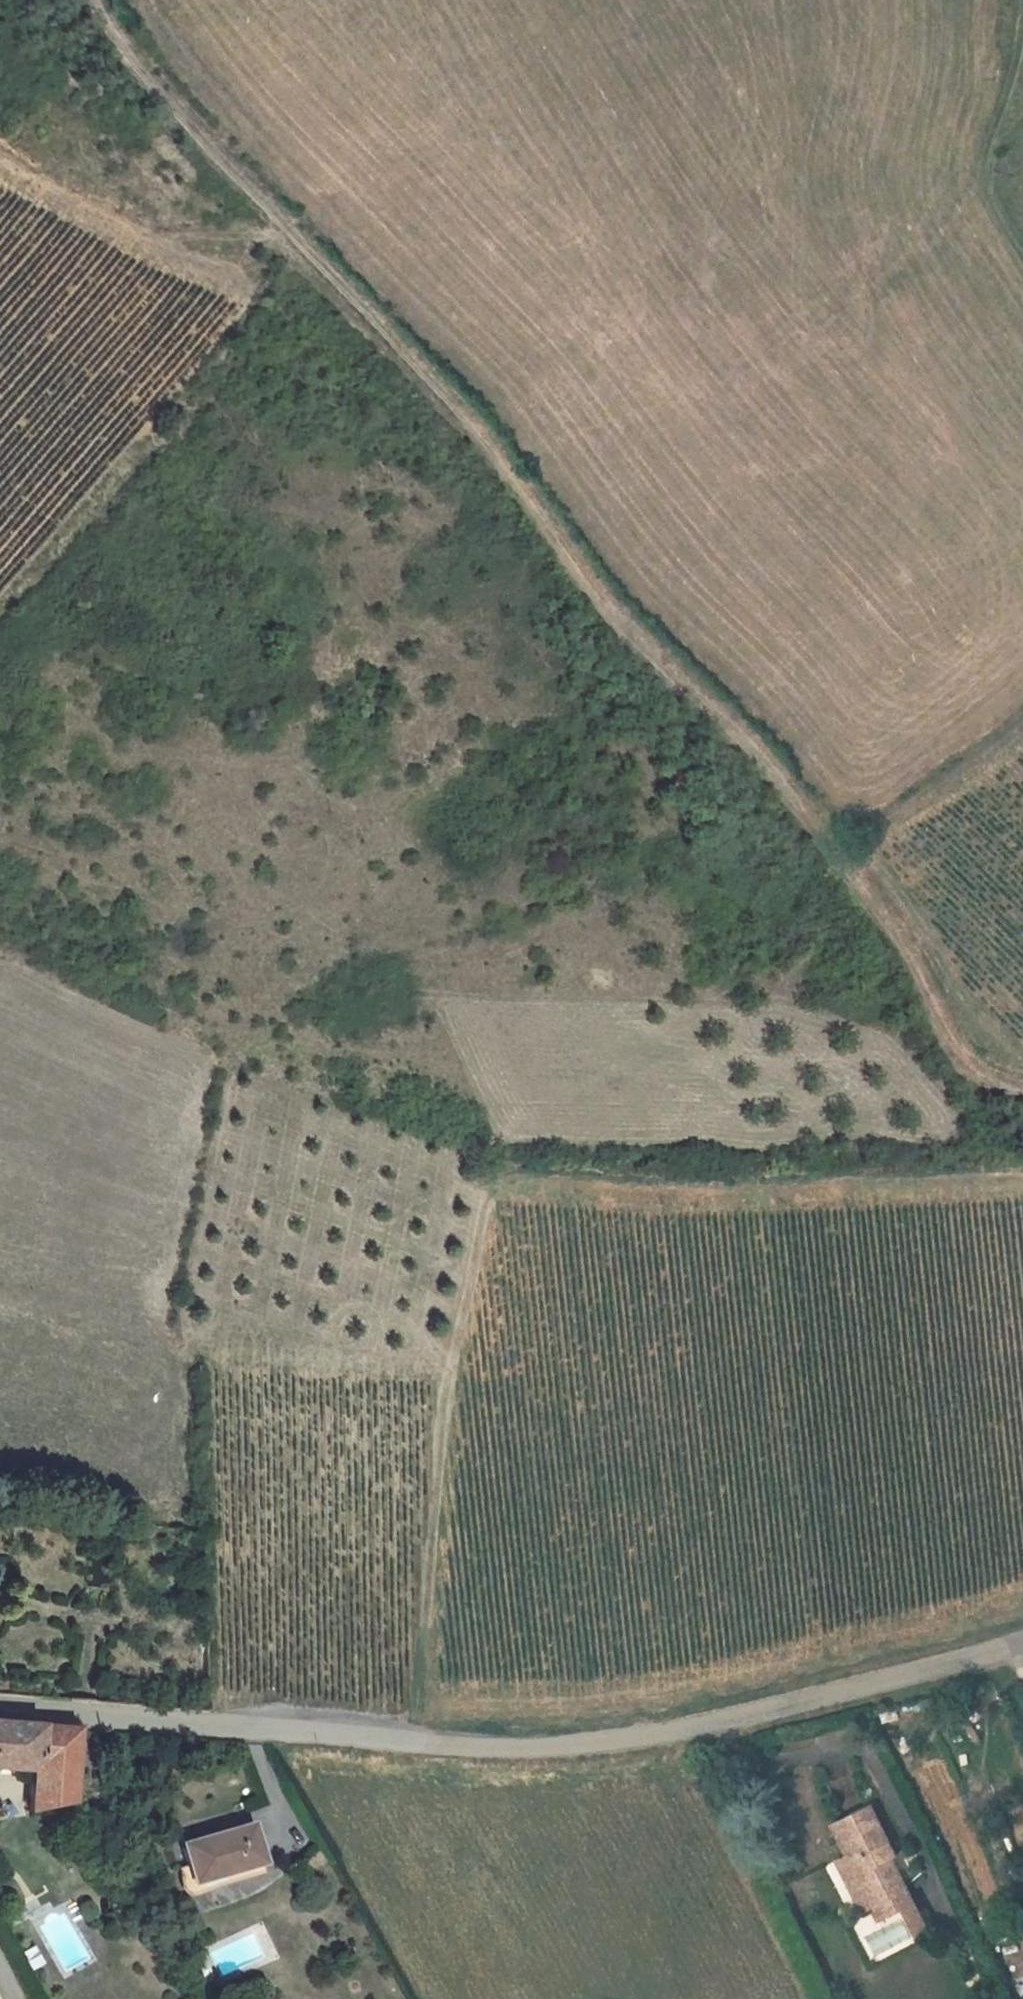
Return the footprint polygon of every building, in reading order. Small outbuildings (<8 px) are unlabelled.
[(0,1726),(0,1771),(30,1774),(27,1815),(68,1806),(74,1732),(0,1726)] [(901,1909),(906,1921),(918,1915),(889,1859),(893,1856),(868,1807),(831,1825),(847,1857),(836,1862),(850,1889),(859,1885),(870,1907),(877,1922),(901,1909)] [(260,1865),(249,1827),(212,1838),(212,1840),(182,1849),(192,1885),(260,1865)] [(870,1907),(859,1885),(850,1889),(861,1911),(870,1907)] [(915,1937),(926,1931),(918,1915),(906,1921),(915,1937)]
